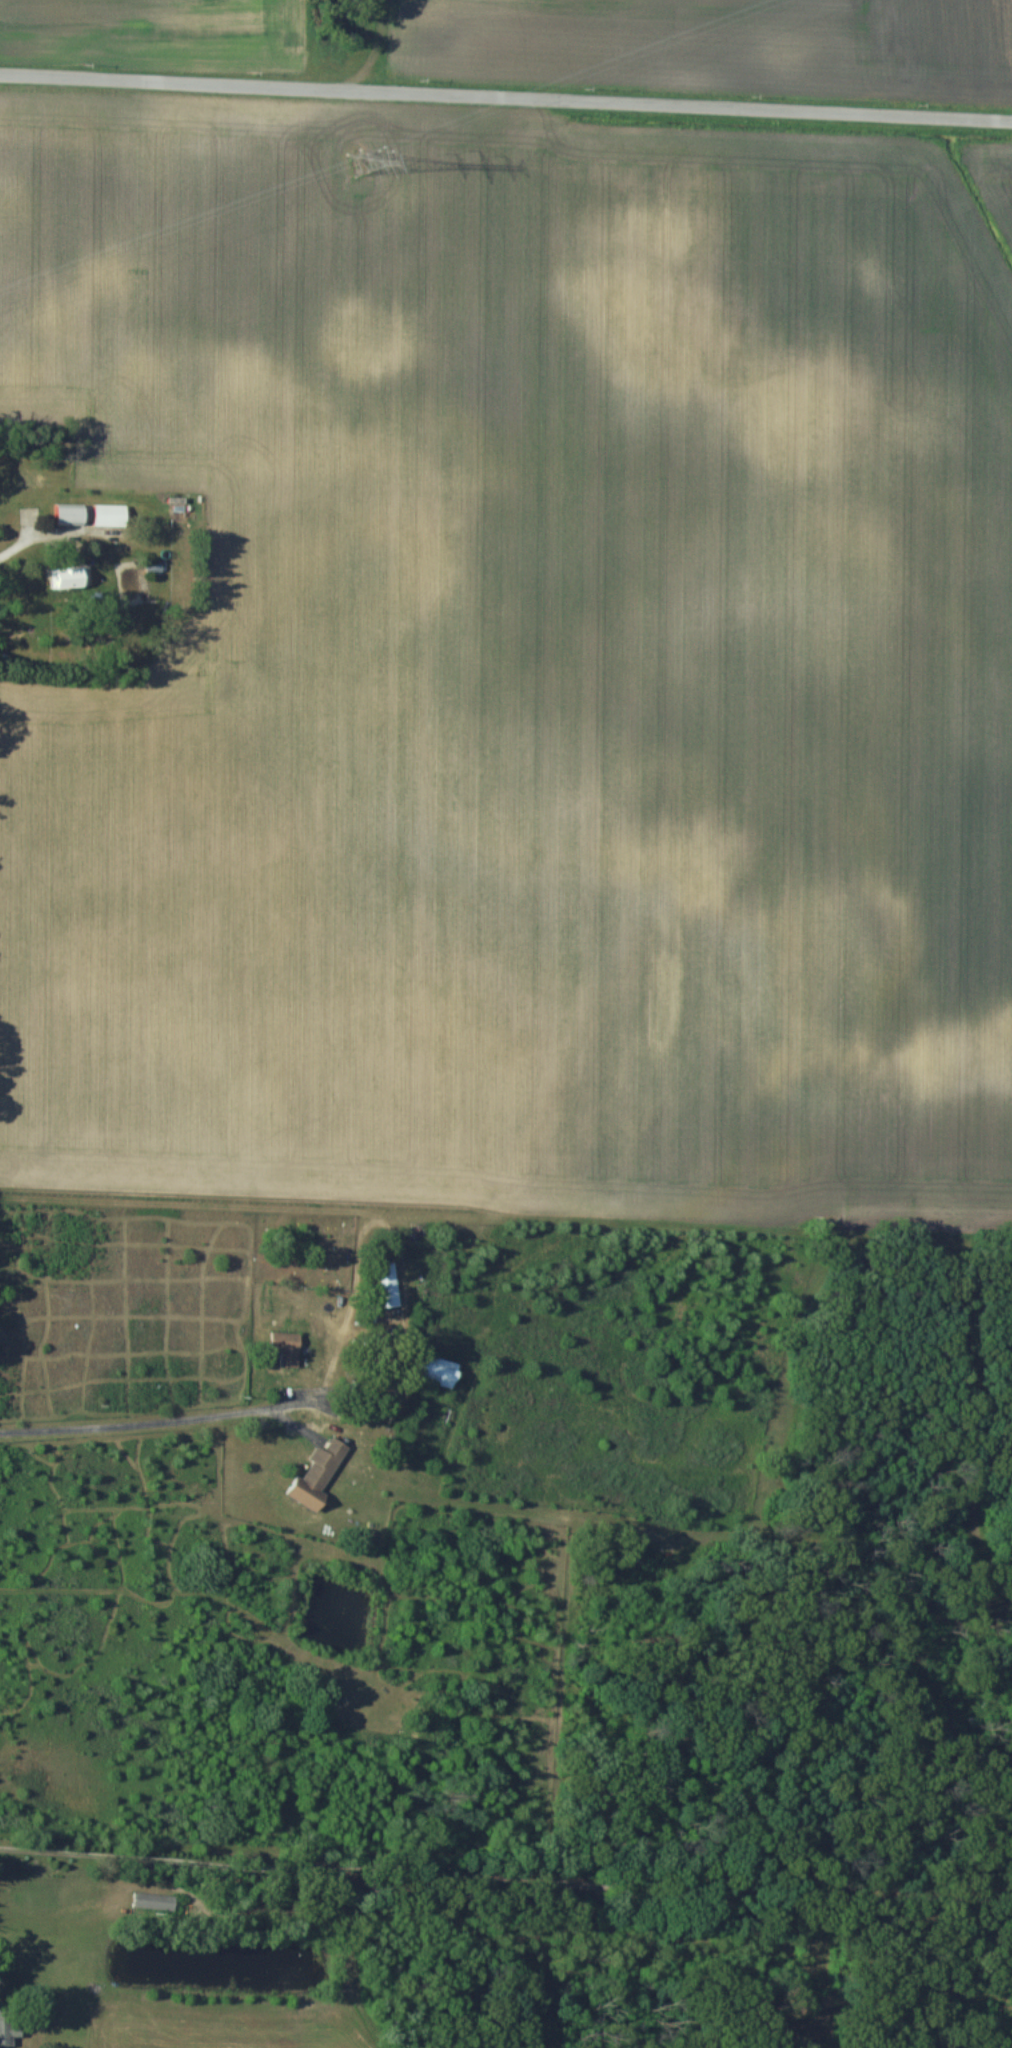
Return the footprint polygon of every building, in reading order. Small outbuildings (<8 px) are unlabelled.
[(89,523),(89,505),(61,504),(60,523),(89,523)] [(130,504),(98,504),(98,525),(130,525),(130,504)] [(89,587),(88,567),(61,569),(62,588),(89,587)] [(385,1308),(404,1306),(398,1261),(379,1263),(385,1308)] [(276,1349),(285,1349),(285,1367),(304,1367),(304,1332),(276,1332),(276,1349)] [(464,1363),(425,1352),(418,1379),(457,1389),(464,1363)] [(322,1512),(332,1494),(327,1492),(352,1445),(335,1435),(327,1450),(322,1447),(305,1477),(300,1474),(290,1494),(322,1512)] [(15,2047),(15,2036),(23,2036),(23,2009),(0,2009),(0,2047),(15,2047)]
